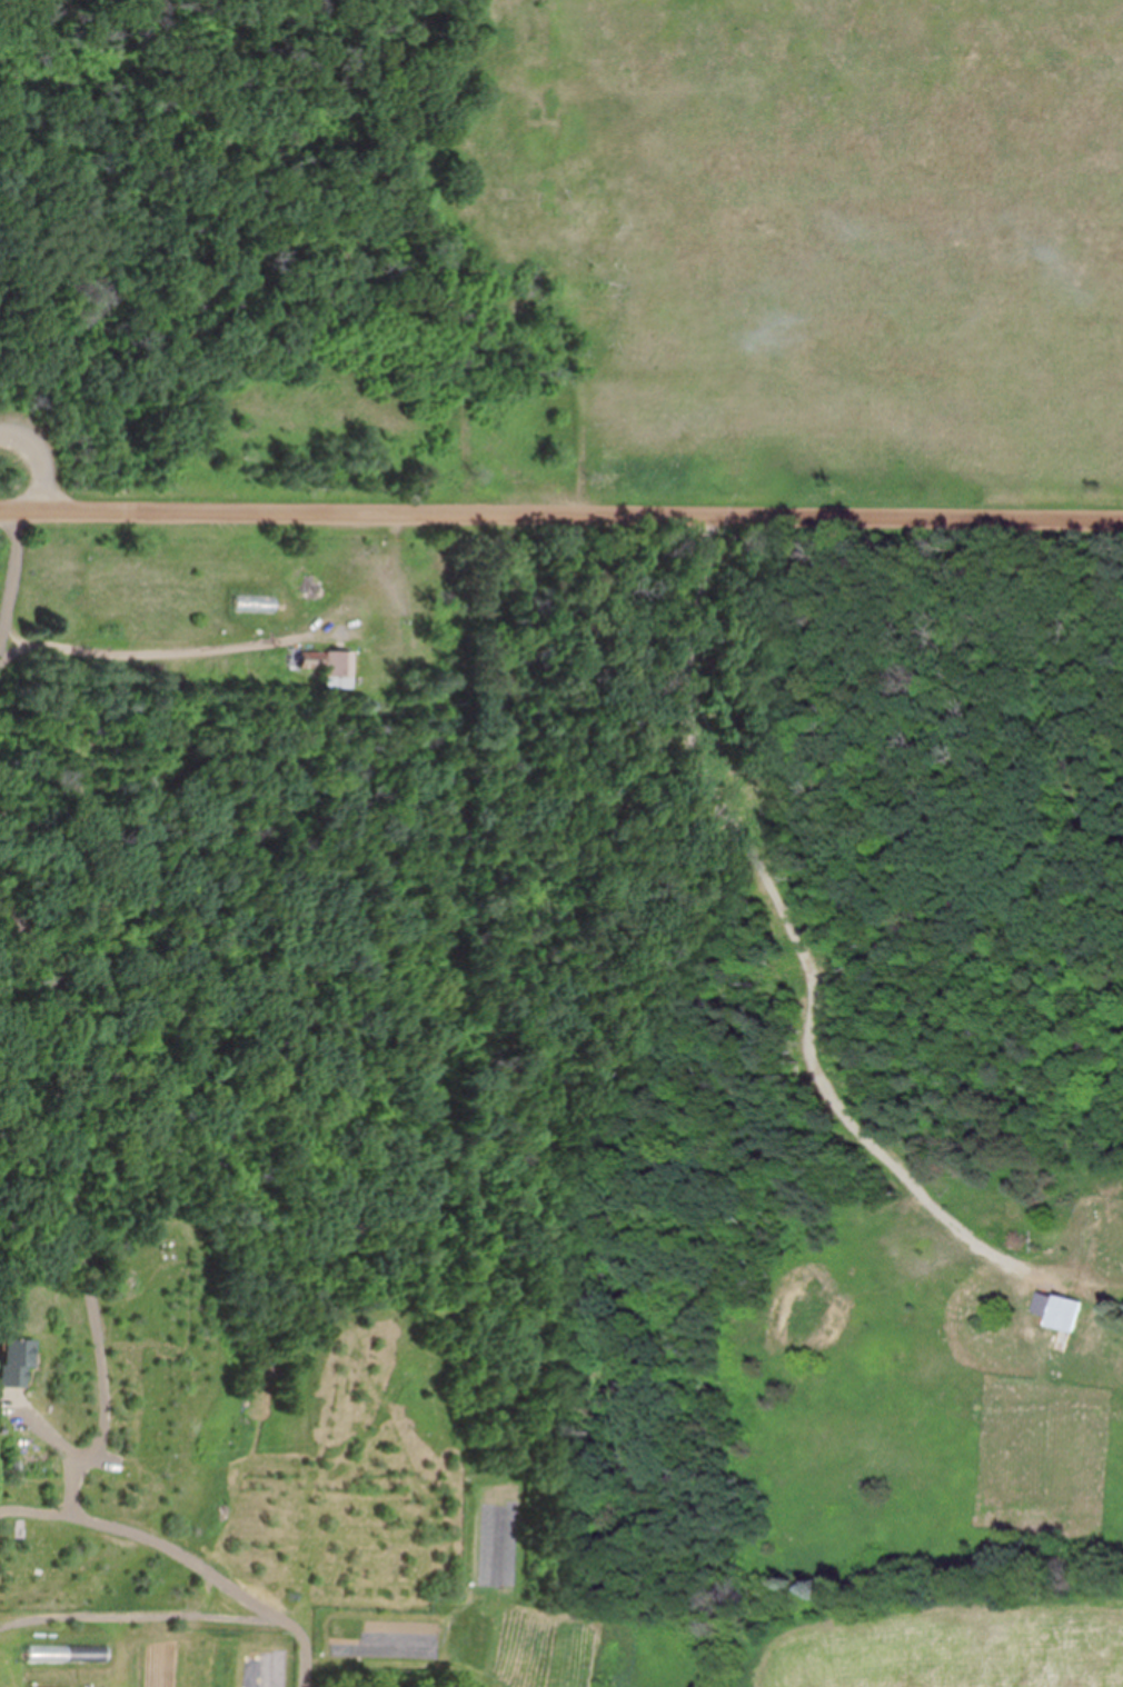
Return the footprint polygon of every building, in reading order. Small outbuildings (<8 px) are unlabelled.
[(350,653),(293,653),(293,671),(323,671),(323,690),(350,690),(350,653)] [(16,1389),(16,1368),(23,1368),(23,1342),(0,1342),(0,1389),(16,1389)]
